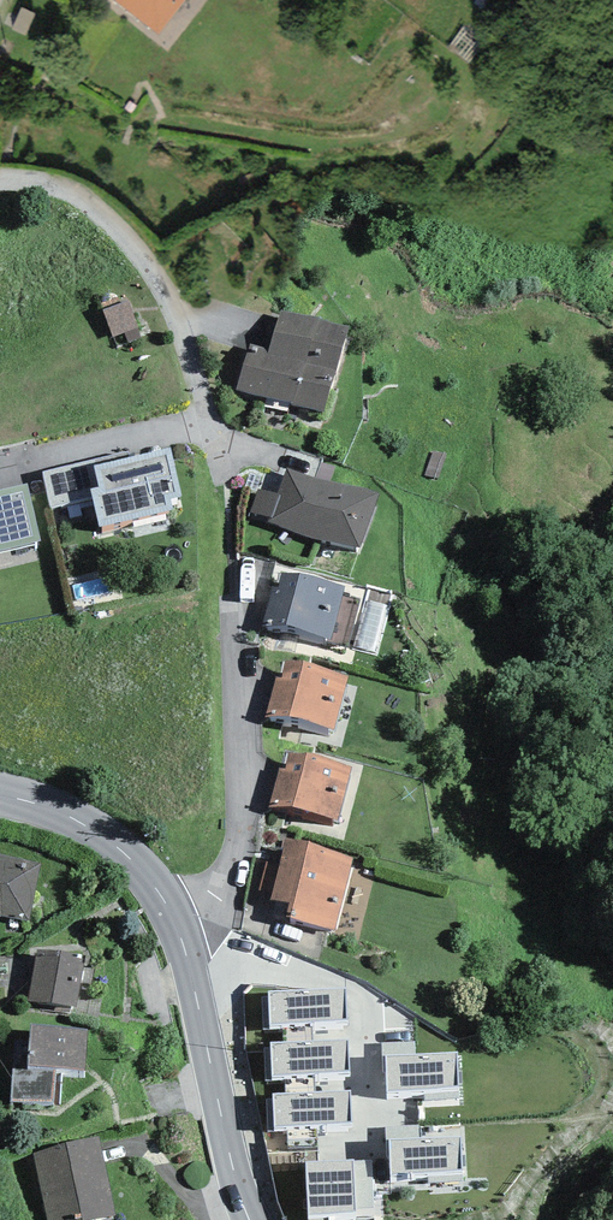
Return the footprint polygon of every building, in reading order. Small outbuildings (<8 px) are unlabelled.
[(160,34),(185,0),(114,0),(160,34)] [(127,299),(101,310),(113,339),(125,334),(128,343),(142,338),(127,299)] [(347,327),(280,308),(269,347),(249,342),(236,388),(322,412),(347,327)] [(129,457),(95,466),(100,485),(90,487),(93,497),(101,529),(172,510),(169,499),(183,496),(170,446),(129,457)] [(95,466),(129,457),(127,449),(42,472),(52,508),(93,497),(90,487),(100,485),(95,466)] [(377,495),(287,469),(280,494),(257,487),(249,513),(268,518),(268,521),(361,549),(377,495)] [(40,542),(27,485),(0,491),(0,551),(40,542)] [(345,587),(282,572),(279,587),(271,585),(261,624),(332,641),(345,587)] [(348,676),(285,662),(281,677),(274,676),(265,715),(335,731),(348,676)] [(351,767),(289,753),(285,769),(279,767),(270,807),(339,822),(351,767)] [(354,857),(286,839),(279,864),(271,894),(270,899),(289,904),(286,917),(335,930),(354,857)] [(2,915),(29,922),(41,864),(0,854),(0,916),(2,915)] [(271,894),(279,864),(267,861),(259,891),(271,894)] [(37,948),(28,998),(75,1007),(80,982),(83,967),(84,957),(37,948)] [(94,969),(83,967),(80,982),(92,984),(94,969)] [(346,988),(268,992),(270,1025),(348,1021),(346,988)] [(87,1027),(30,1024),(28,1047),(14,1046),(11,1101),(53,1103),(55,1068),(84,1070),(87,1027)] [(345,1040),(271,1043),(273,1077),(349,1073),(347,1039),(345,1040)] [(414,1040),(381,1042),(382,1056),(385,1056),(415,1054),(414,1040)] [(415,1054),(385,1056),(387,1092),(424,1090),(424,1101),(459,1099),(458,1087),(456,1052),(415,1054)] [(350,1090),(272,1093),(273,1127),(352,1124),(350,1090)] [(419,1126),(386,1127),(386,1139),(390,1139),(419,1138),(419,1126)] [(31,1153),(47,1219),(97,1219),(117,1215),(98,1137),(31,1153)] [(419,1138),(390,1139),(391,1174),(462,1172),(461,1137),(419,1138)] [(354,1159),(306,1162),(308,1215),(356,1213),(356,1209),(373,1208),(371,1161),(355,1162),(354,1159)]
